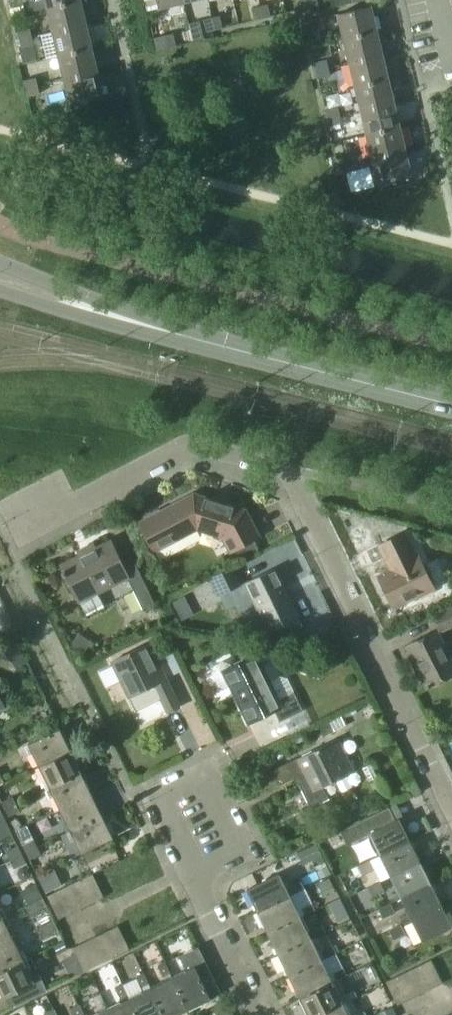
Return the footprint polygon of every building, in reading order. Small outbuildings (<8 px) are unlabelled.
[(47,9),(80,1),(80,0),(45,0),(47,9)] [(158,8),(182,2),(182,0),(156,0),(158,8)] [(302,9),(310,7),(308,0),(300,0),(302,9)] [(80,1),(47,9),(52,32),(86,25),(80,1)] [(267,5),(259,7),(262,18),(270,16),(267,5)] [(370,6),(337,14),(343,39),(376,31),(370,6)] [(251,8),(254,20),(262,18),(259,7),(251,8)] [(219,16),(211,18),(214,30),(222,28),(219,16)] [(204,20),(206,32),(214,30),(211,18),(204,20)] [(316,19),(304,22),(306,30),(318,27),(316,19)] [(86,25),(52,32),(58,57),(91,49),(86,25)] [(17,32),(19,40),(31,38),(29,29),(17,32)] [(376,31),(343,39),(349,63),(382,55),(376,31)] [(165,35),(168,47),(176,45),(173,33),(165,35)] [(31,38),(19,40),(21,48),(33,45),(31,38)] [(91,49),(58,57),(64,79),(97,72),(91,49)] [(382,55),(349,63),(355,86),(388,78),(382,55)] [(326,60),(314,63),(316,71),(328,68),(326,60)] [(328,68),(316,71),(318,78),(330,76),(328,68)] [(97,72),(64,79),(70,104),(103,96),(97,72)] [(35,78),(27,80),(23,81),(25,89),(37,86),(35,78)] [(388,78),(355,86),(360,110),(393,102),(388,78)] [(37,86),(25,89),(27,97),(39,94),(37,86)] [(393,102),(360,110),(366,134),(399,126),(393,102)] [(337,107),(325,110),(327,118),(339,115),(337,107)] [(339,115),(327,118),(329,126),(341,123),(339,115)] [(399,126),(366,134),(372,158),(405,150),(399,126)] [(411,174),(405,150),(372,158),(372,160),(378,182),(411,174)] [(415,172),(427,168),(422,152),(410,155),(415,172)] [(343,157),(335,159),(331,160),(333,168),(345,164),(343,157)] [(378,182),(372,160),(346,166),(347,172),(335,175),(342,199),(379,189),(378,182)] [(347,172),(346,166),(345,164),(333,168),(335,175),(347,172)] [(259,537),(245,510),(233,507),(234,506),(204,497),(204,498),(193,494),(160,512),(158,509),(143,517),(144,520),(138,523),(153,551),(159,548),(161,550),(176,542),(175,540),(196,529),(222,537),(231,552),(238,548),(242,557),(257,549),(253,540),(259,537)] [(390,569),(377,575),(393,608),(433,588),(417,556),(415,557),(403,533),(378,545),(390,569)] [(93,550),(82,556),(81,554),(60,564),(63,570),(61,571),(64,576),(66,575),(86,616),(104,607),(97,593),(127,578),(142,608),(154,603),(135,563),(124,568),(110,540),(95,547),(93,542),(90,544),(93,550)] [(240,585),(232,567),(210,577),(219,595),(240,585)] [(299,616),(276,567),(244,583),(268,632),(299,616)] [(187,597),(175,601),(181,618),(193,613),(187,597)] [(407,646),(427,687),(451,674),(451,665),(435,631),(407,646)] [(148,643),(111,661),(128,697),(154,684),(167,712),(179,706),(148,643)] [(172,654),(165,657),(173,674),(180,671),(172,654)] [(256,654),(224,670),(236,695),(234,696),(247,723),(273,710),(279,722),(302,710),(293,691),(278,699),(256,654)] [(187,752),(199,748),(184,706),(172,711),(187,752)] [(59,728),(28,744),(39,766),(70,751),(59,728)] [(337,738),(270,771),(278,785),(295,777),(310,807),(328,798),(322,787),(330,782),(331,784),(336,782),(335,780),(353,771),(337,738)] [(70,751),(39,766),(49,788),(80,772),(70,751)] [(80,772),(49,788),(60,809),(91,794),(80,772)] [(91,794),(60,809),(70,831),(101,816),(91,794)] [(12,797),(1,802),(4,809),(15,804),(12,797)] [(15,804),(4,809),(8,816),(19,811),(15,804)] [(347,845),(369,834),(379,854),(409,839),(398,818),(395,820),(388,807),(340,830),(347,845)] [(101,816),(70,831),(81,853),(112,837),(101,816)] [(409,839),(379,854),(389,875),(419,861),(409,839)] [(34,840),(22,845),(26,852),(37,847),(34,840)] [(7,852),(11,860),(21,854),(18,847),(7,852)] [(37,847),(26,852),(29,859),(41,854),(37,847)] [(21,854),(11,860),(14,867),(25,862),(21,854)] [(373,869),(368,859),(356,865),(357,866),(360,873),(361,875),(373,869)] [(419,861),(389,875),(400,897),(430,882),(419,861)] [(360,873),(357,866),(346,871),(349,878),(360,873)] [(55,867),(39,875),(47,890),(63,882),(55,867)] [(278,873),(246,889),(257,911),(289,895),(278,873)] [(92,874),(80,879),(91,903),(103,897),(92,874)] [(80,879),(69,885),(80,908),(91,903),(80,879)] [(289,887),(292,893),(304,888),(301,881),(289,887)] [(378,881),(367,886),(371,896),(383,890),(378,881)] [(430,882),(400,897),(410,918),(440,904),(430,882)] [(42,897),(37,886),(35,883),(22,889),(28,903),(42,897)] [(69,885),(58,890),(69,913),(80,908),(69,885)] [(58,890),(47,895),(58,919),(69,913),(58,890)] [(289,895),(257,911),(267,932),(300,917),(289,895)] [(42,898),(32,903),(35,910),(46,905),(42,898)] [(389,902),(377,908),(382,917),(393,912),(389,902)] [(300,908),(303,915),(314,909),(311,903),(300,908)] [(440,904),(410,918),(422,941),(451,927),(440,904)] [(0,918),(0,945),(13,939),(2,917),(0,918)] [(37,926),(44,938),(60,929),(54,917),(37,926)] [(300,917),(267,932),(278,954),(310,939),(300,917)] [(310,930),(314,937),(325,932),(322,924),(310,930)] [(399,924),(388,929),(392,939),(404,933),(399,924)] [(117,926),(105,931),(116,955),(128,949),(117,926)] [(105,931),(94,937),(106,960),(116,955),(105,931)] [(49,937),(53,946),(64,941),(60,932),(49,937)] [(94,937),(83,942),(95,966),(106,960),(94,937)] [(0,945),(0,972),(23,960),(13,939),(0,945)] [(310,939),(278,954),(289,976),(321,960),(310,939)] [(64,941),(53,946),(57,954),(68,948),(64,941)] [(83,942),(72,948),(83,971),(95,966),(83,942)] [(179,955),(186,970),(172,977),(172,978),(187,1009),(210,998),(209,998),(220,992),(197,946),(179,955)] [(321,952),(324,959),(336,953),(332,946),(321,952)] [(23,960),(0,972),(0,992),(3,998),(9,995),(14,1006),(46,990),(30,957),(23,960)] [(321,960),(289,976),(299,998),(332,982),(321,960)] [(430,960),(419,965),(430,988),(441,983),(430,960)] [(150,988),(163,1014),(176,1014),(187,1009),(172,978),(172,977),(164,962),(157,965),(162,976),(168,973),(170,978),(150,988)] [(419,965),(408,970),(419,994),(430,988),(419,965)] [(331,973),(335,981),(346,975),(343,968),(331,973)] [(408,970),(397,976),(408,999),(419,994),(408,970)] [(128,998),(136,1014),(163,1014),(150,988),(142,972),(135,976),(141,987),(146,984),(148,988),(128,998)] [(397,976),(385,981),(397,1005),(408,999),(397,976)] [(299,998),(308,1014),(318,1014),(342,1003),(332,982),(299,998)] [(107,1008),(110,1014),(136,1014),(128,998),(121,983),(114,986),(119,997),(125,994),(127,999),(107,1008)] [(342,995),(345,1002),(357,996),(353,989),(342,995)] [(93,1014),(110,1014),(107,1008),(99,993),(92,997),(97,1008),(104,1005),(106,1009),(93,1014)] [(318,1014),(348,1014),(342,1003),(318,1014)] [(77,1004),(71,1008),(74,1014),(83,1014),(77,1004)]
